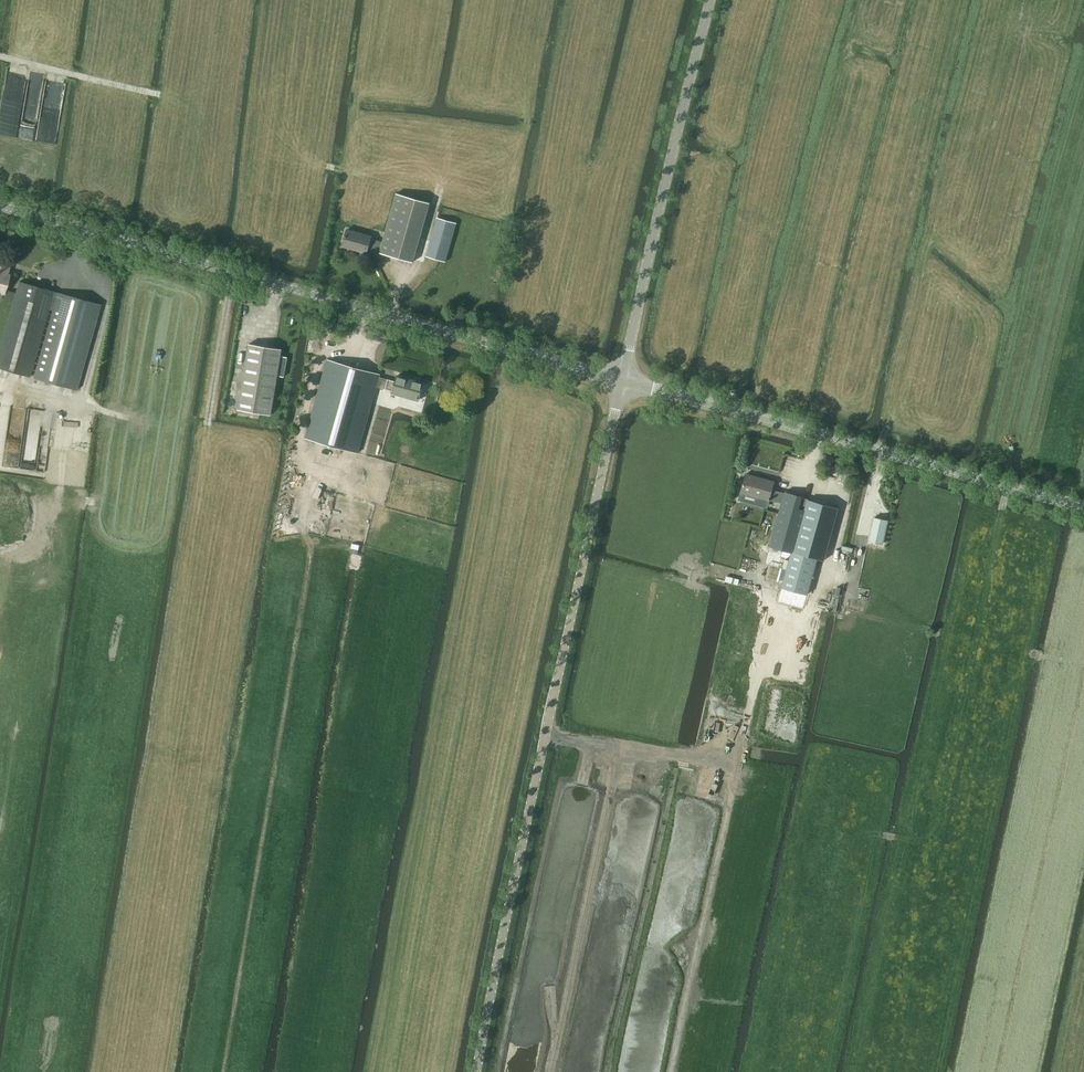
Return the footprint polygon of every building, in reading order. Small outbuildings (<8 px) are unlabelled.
[(429,203),(397,193),(383,242),(371,238),(371,236),(347,230),(342,245),(367,252),(368,247),(380,250),(380,253),(413,262),(429,203)] [(426,256),(446,261),(456,223),(437,217),(426,256)] [(0,297),(13,301),(0,347),(0,369),(29,377),(48,309),(53,310),(33,378),(76,390),(100,305),(19,282),(15,293),(5,290),(9,274),(7,274),(9,266),(0,264),(0,298),(0,297)] [(238,409),(271,415),(281,349),(249,344),(238,409)] [(393,391),(392,393),(418,400),(423,383),(397,376),(395,381),(379,377),(380,374),(327,359),(305,438),(358,453),(377,386),(393,391)] [(746,474),(741,492),(758,497),(757,503),(767,506),(769,500),(769,499),(782,503),(771,546),(792,551),(789,560),(789,561),(785,559),(782,568),(786,569),(786,570),(785,575),(781,574),(780,581),(783,582),(781,587),(778,601),(804,608),(807,594),(817,558),(824,560),(838,508),(807,500),(808,499),(785,493),(772,490),(774,482),(746,474)] [(874,517),(868,540),(882,544),(888,520),(874,517)] [(726,576),(725,582),(737,585),(738,579),(726,576)]
